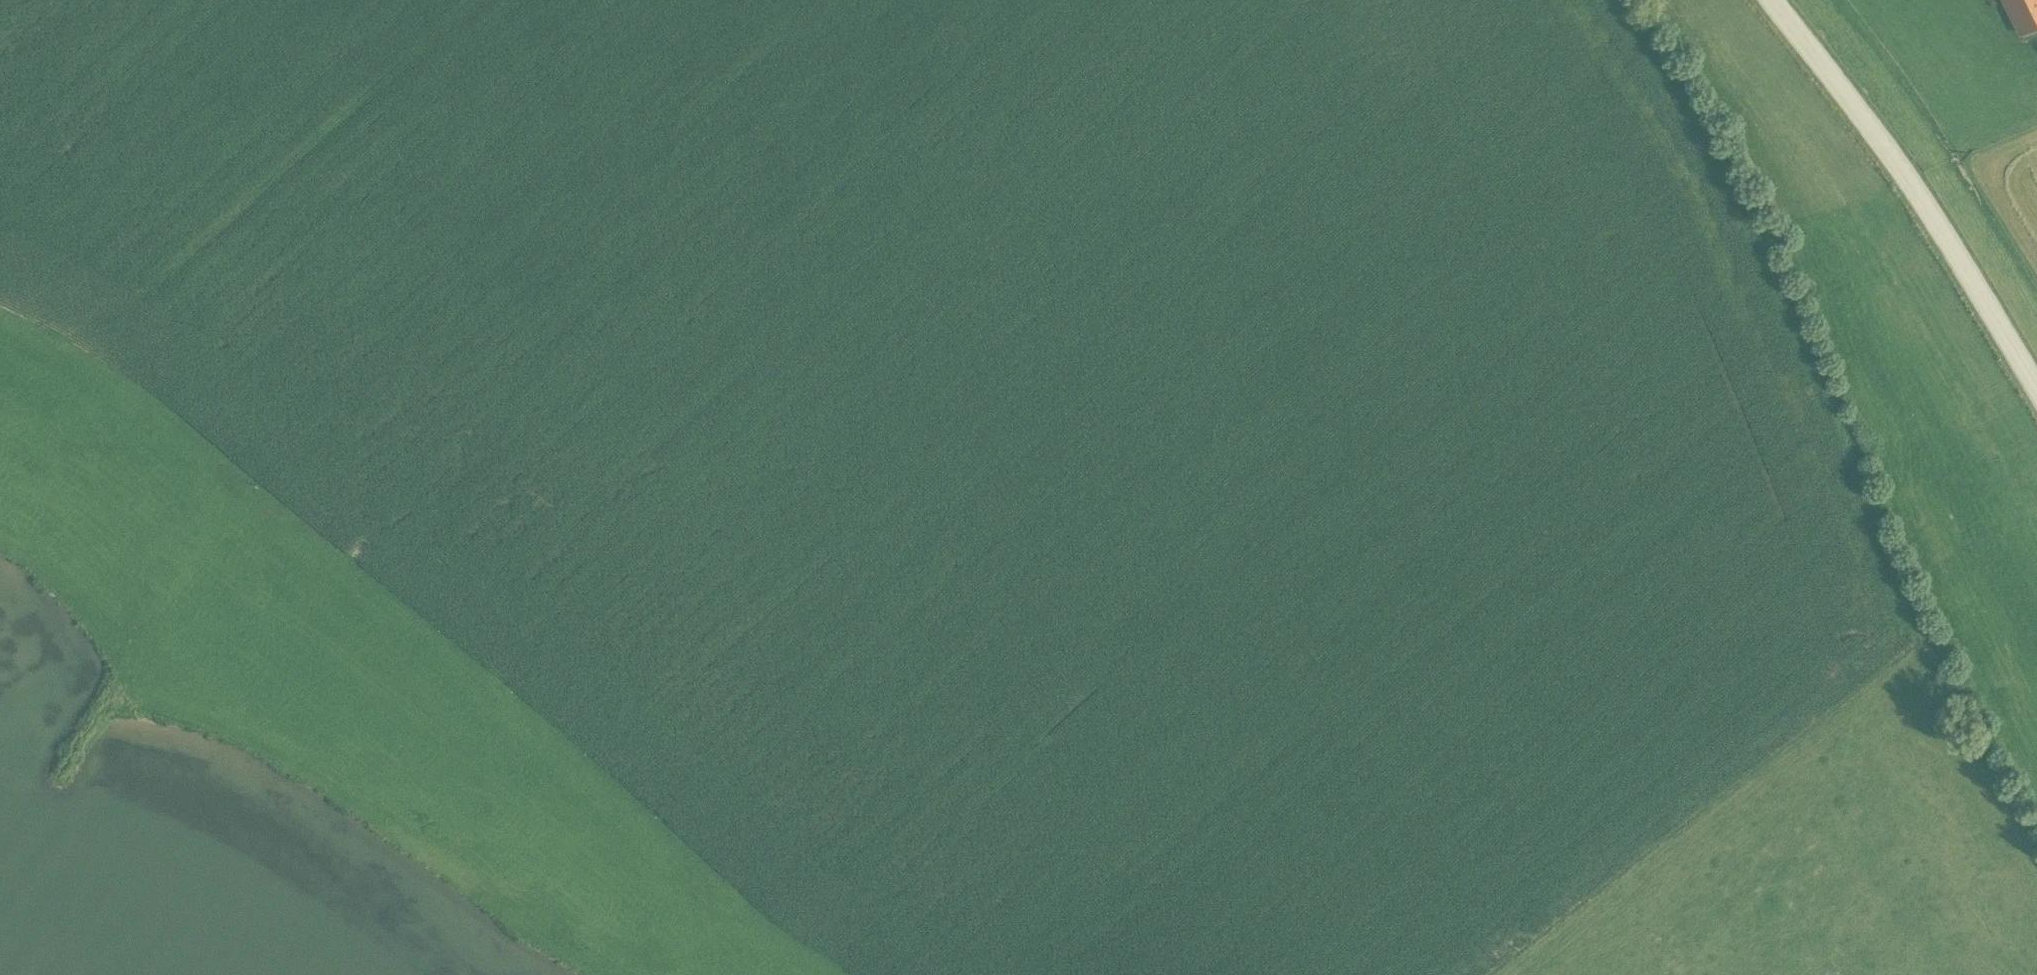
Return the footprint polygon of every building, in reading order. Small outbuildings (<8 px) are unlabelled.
[(2020,33),(2036,24),(2036,0),(2004,0),(2020,33)]
